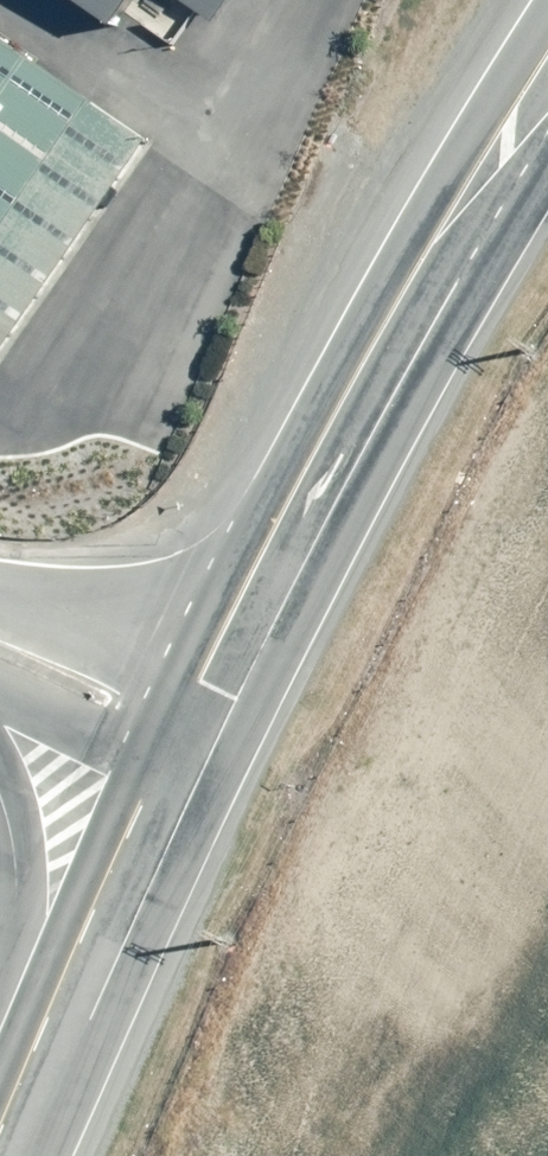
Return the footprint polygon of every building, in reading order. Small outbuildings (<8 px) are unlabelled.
[(120,33),(132,16),(170,43),(192,10),(214,25),(232,0),(73,0),(120,33)] [(148,137),(0,36),(0,351),(148,137)]
